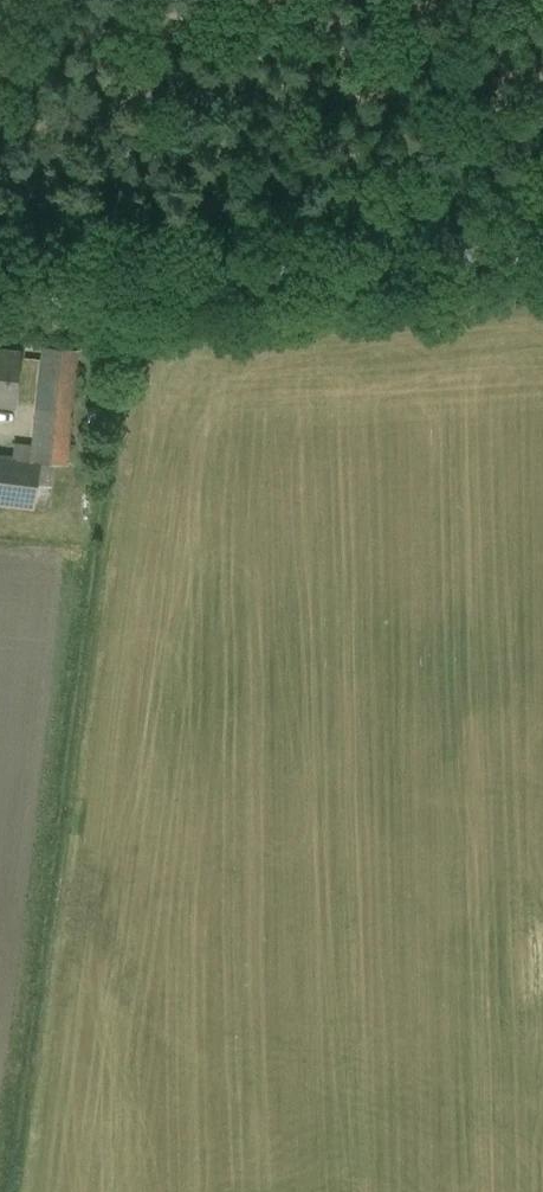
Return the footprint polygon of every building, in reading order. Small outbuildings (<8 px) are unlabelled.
[(73,352),(40,348),(29,455),(28,463),(36,464),(61,466),(73,352)] [(0,351),(0,402),(14,404),(21,354),(0,351)] [(0,451),(0,506),(31,509),(36,464),(28,463),(29,455),(0,451)]
